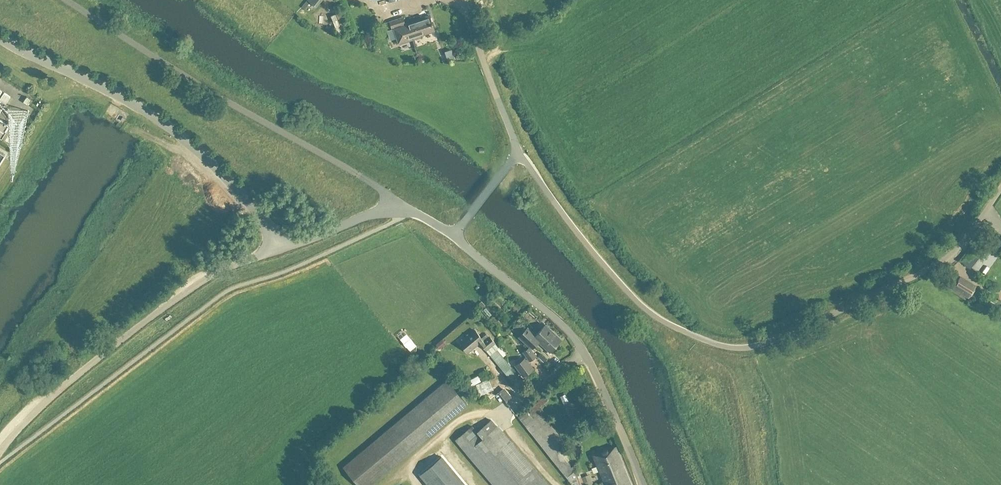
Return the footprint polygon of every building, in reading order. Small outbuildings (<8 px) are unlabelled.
[(311,16),(322,0),(308,0),(302,9),(311,16)] [(435,30),(429,15),(405,23),(403,17),(389,21),(392,28),(394,27),(399,44),(412,39),(414,38),(420,36),(420,35),(435,30)] [(10,96),(4,92),(0,98),(0,112),(10,96)] [(8,127),(0,122),(0,140),(8,127)] [(6,138),(3,142),(9,147),(12,142),(6,138)] [(986,271),(999,252),(990,246),(977,264),(986,271)] [(952,288),(968,298),(977,285),(960,275),(952,288)] [(562,339),(546,324),(545,324),(535,334),(528,327),(525,331),(519,337),(528,344),(532,348),(538,341),(550,352),(562,339)] [(495,342),(490,336),(489,335),(488,336),(486,334),(481,338),(475,330),(460,342),(468,352),(480,342),(481,343),(486,350),(495,342)] [(498,347),(496,349),(503,357),(506,354),(500,346),(498,347)] [(530,361),(536,356),(530,347),(523,352),(527,357),(525,358),(525,357),(515,365),(523,376),(533,368),(528,361),(530,360),(530,361)] [(503,357),(496,349),(490,354),(512,380),(516,377),(510,369),(511,368),(503,357)] [(482,382),(476,385),(477,387),(481,395),(494,389),(489,378),(482,382)] [(467,403),(447,380),(344,467),(358,484),(369,484),(467,403)] [(566,393),(561,396),(565,406),(571,404),(566,393)] [(537,408),(544,403),(541,399),(518,416),(573,484),(584,484),(578,469),(580,469),(577,463),(572,465),(563,455),(570,449),(537,408)] [(571,404),(565,406),(569,415),(573,413),(574,412),(571,404)] [(456,439),(495,484),(547,484),(497,426),(491,419),(477,432),(471,426),(456,439)] [(615,446),(593,455),(606,484),(631,484),(615,446)] [(441,458),(424,472),(434,484),(463,484),(441,458)]
